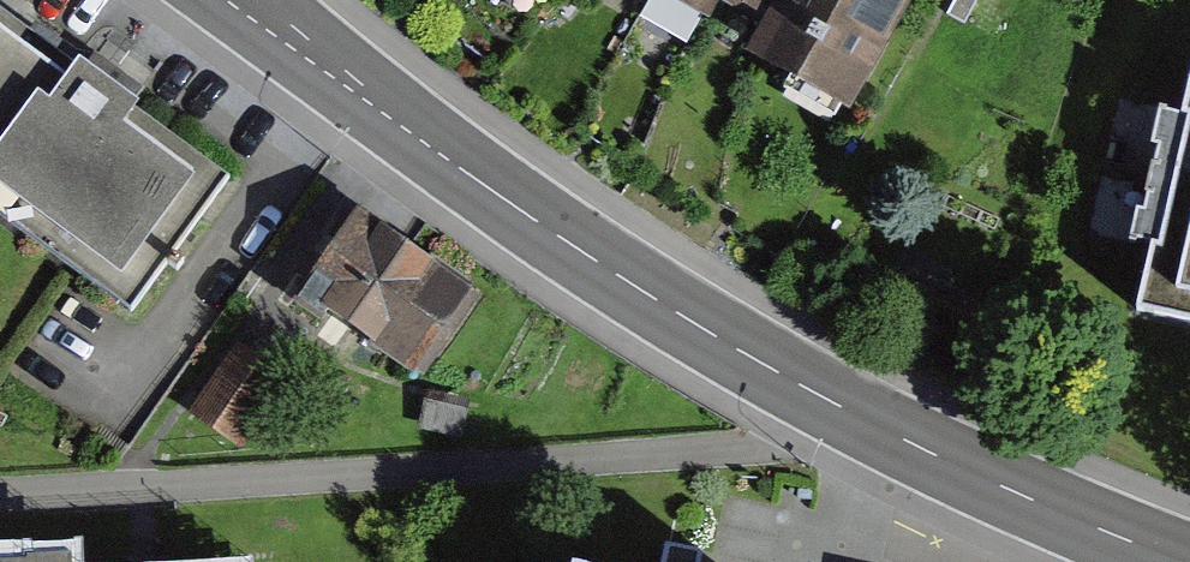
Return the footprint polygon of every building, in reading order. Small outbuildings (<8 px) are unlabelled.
[(26,0),(0,0),(0,193),(134,290),(235,152),(26,0)] [(858,92),(905,0),(677,0),(858,92)] [(1129,345),(1189,358),(1189,81),(1129,345)] [(483,259),(361,182),(302,275),(424,352),(483,259)] [(290,350),(239,314),(187,388),(238,424),(290,350)] [(0,541),(0,561),(67,561),(64,536),(0,541)]
